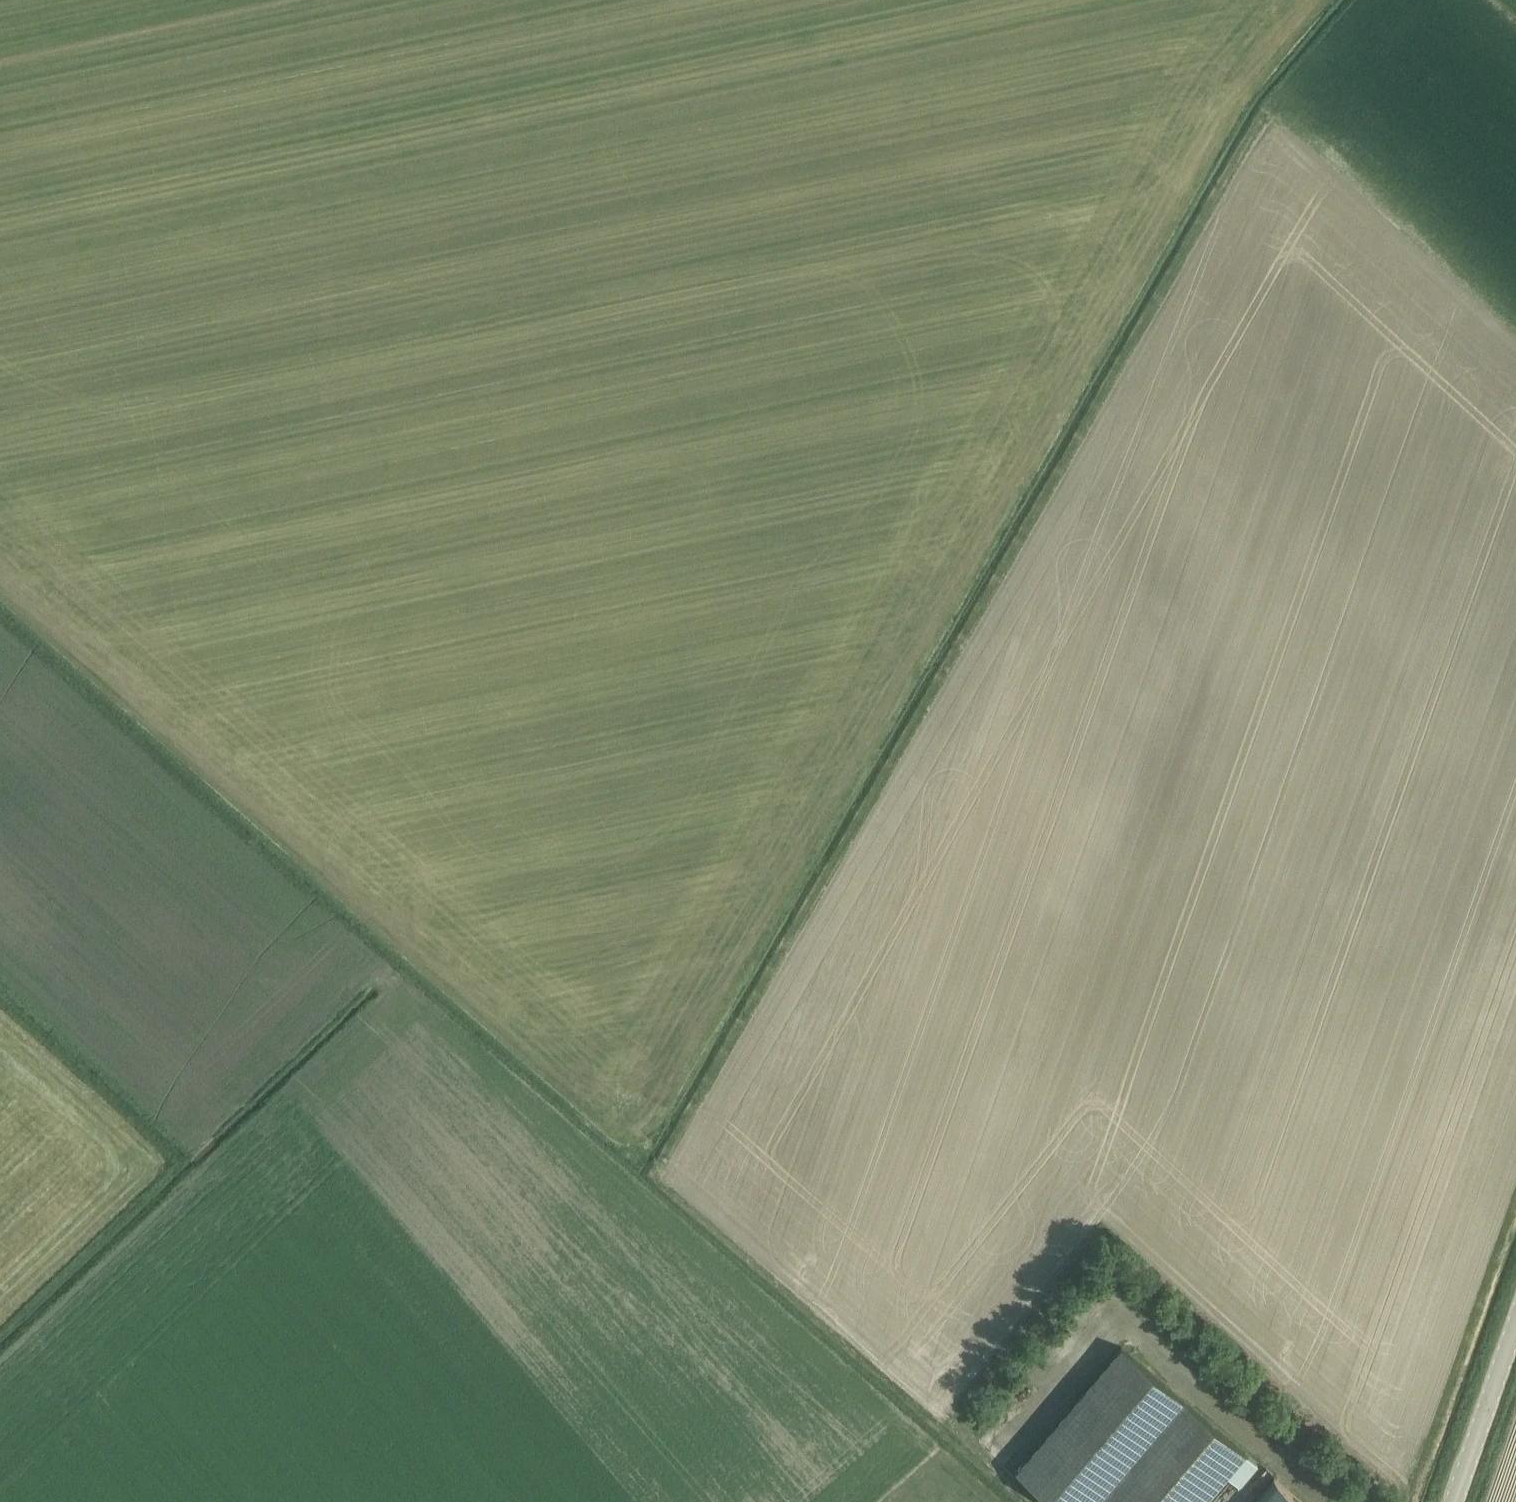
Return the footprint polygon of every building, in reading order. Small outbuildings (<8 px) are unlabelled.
[(1248,1451),(1123,1347),(1021,1468),(1062,1501),(1205,1501),(1248,1451)] [(1276,1478),(1256,1501),(1304,1501),(1276,1478)]
